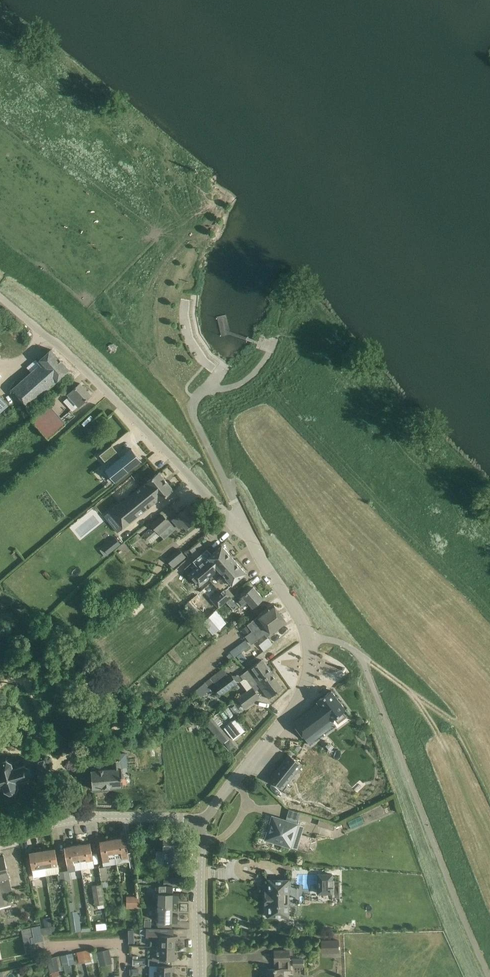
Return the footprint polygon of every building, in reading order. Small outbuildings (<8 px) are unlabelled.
[(107,344),(105,346),(108,348),(106,351),(109,354),(112,352),(114,354),(116,352),(118,346),(113,341),(107,344)] [(28,407),(70,370),(51,350),(38,361),(41,364),(13,389),(28,407)] [(80,383),(68,394),(70,396),(64,402),(72,411),(79,406),(91,395),(80,383)] [(49,439),(49,438),(65,424),(48,405),(32,419),(49,439)] [(93,422),(84,430),(88,435),(98,427),(93,422)] [(112,445),(99,455),(105,462),(117,452),(112,445)] [(132,448),(105,470),(106,471),(108,469),(117,479),(114,481),(115,482),(142,461),(141,460),(140,460),(132,450),(132,449),(132,448)] [(173,490),(159,472),(109,512),(123,529),(159,499),(160,501),(173,490)] [(186,529),(191,525),(199,519),(188,507),(176,517),(178,519),(174,522),(179,528),(183,525),(186,529)] [(157,520),(166,531),(170,527),(166,523),(168,521),(163,515),(157,520)] [(161,536),(166,531),(157,520),(151,525),(153,527),(150,530),(150,529),(143,535),(148,540),(157,532),(161,536)] [(129,541),(132,545),(141,537),(138,534),(129,541)] [(198,567),(189,574),(200,586),(209,579),(220,591),(211,599),(219,608),(226,602),(233,596),(228,589),(246,573),(222,546),(212,555),(207,549),(193,562),(196,565),(198,567)] [(108,554),(103,548),(100,550),(105,556),(108,554)] [(171,554),(166,559),(173,567),(178,563),(171,554)] [(253,607),(256,605),(263,598),(253,587),(242,596),(239,592),(227,602),(233,609),(239,604),(241,607),(247,601),(253,607)] [(189,611),(194,606),(189,601),(184,606),(189,611)] [(273,604),(251,621),(252,622),(247,625),(248,626),(252,631),(246,635),(245,636),(251,645),(259,639),(265,634),(267,637),(271,633),(272,633),(287,622),(273,604)] [(246,635),(252,631),(248,626),(242,630),(246,635)] [(246,659),(242,653),(237,656),(241,662),(246,659)] [(240,676),(231,675),(236,681),(241,681),(244,679),(247,679),(253,687),(272,673),(262,660),(240,676)] [(269,699),(270,698),(283,688),(272,673),(258,684),(259,685),(269,699)] [(236,681),(231,675),(215,687),(220,694),(236,682),(236,681)] [(252,687),(238,698),(245,708),(260,697),(252,687)] [(346,710),(331,691),(317,701),(318,703),(293,722),(309,744),(335,725),(332,720),(346,710)] [(228,708),(224,710),(230,718),(234,715),(228,708)] [(213,718),(206,724),(222,744),(224,743),(229,739),(230,738),(220,726),(213,718)] [(236,719),(224,728),(224,729),(233,740),(241,734),(243,733),(238,726),(237,726),(239,724),(236,719)] [(123,787),(122,768),(127,768),(127,753),(120,754),(120,755),(111,756),(112,769),(91,771),(93,789),(123,787)] [(302,765),(297,761),(289,754),(269,779),(282,789),(288,781),(302,765)] [(45,759),(43,760),(42,758),(33,760),(34,762),(33,762),(26,758),(25,758),(24,758),(17,760),(18,760),(13,761),(12,760),(8,757),(6,757),(1,758),(0,759),(0,791),(4,790),(5,790),(9,793),(11,793),(16,792),(18,791),(20,786),(21,784),(31,781),(32,781),(37,772),(47,769),(45,759)] [(266,839),(275,842),(282,844),(292,847),(297,849),(308,853),(313,839),(302,835),(296,834),(298,824),(297,824),(286,820),(282,819),(273,816),(270,823),(272,824),(271,827),(270,827),(266,839)] [(318,825),(333,828),(334,822),(319,819),(318,825)] [(164,864),(173,864),(183,864),(183,851),(184,851),(184,835),(163,835),(164,845),(164,851),(164,864)] [(126,837),(113,839),(116,861),(117,863),(129,861),(131,869),(136,868),(134,855),(128,855),(126,837)] [(113,839),(100,841),(103,863),(104,865),(117,863),(116,861),(113,839)] [(90,843),(78,845),(82,869),(94,867),(90,843)] [(78,845),(65,847),(69,871),(82,869),(78,845)] [(58,865),(57,859),(55,849),(43,851),(45,867),(46,874),(47,875),(57,873),(59,881),(65,880),(65,882),(66,882),(64,871),(59,872),(58,865)] [(46,874),(45,867),(43,851),(30,853),(31,863),(32,869),(33,876),(46,874)] [(6,867),(4,857),(4,856),(0,857),(0,905),(5,904),(2,893),(13,890),(9,877),(6,867)] [(107,879),(106,867),(99,867),(100,879),(107,879)] [(333,874),(317,873),(317,894),(333,895),(333,874)] [(289,917),(289,893),(289,880),(268,880),(268,891),(265,891),(265,905),(268,905),(268,917),(289,917)] [(102,884),(92,886),(93,892),(95,906),(105,904),(102,884)] [(159,893),(158,907),(173,907),(173,901),(179,901),(179,894),(173,894),(173,886),(163,885),(159,885),(159,893)] [(141,908),(139,895),(126,895),(126,908),(141,908)] [(172,914),(173,907),(158,907),(158,921),(178,922),(178,915),(172,914)] [(79,910),(70,911),(71,931),(80,930),(79,910)] [(40,925),(22,929),(23,934),(33,932),(34,936),(31,937),(32,943),(43,940),(40,925)] [(174,929),(160,929),(146,928),(146,934),(160,935),(160,941),(158,941),(157,947),(175,947),(175,941),(178,941),(178,935),(174,935),(174,929)] [(339,940),(321,940),(321,954),(339,953),(339,940)] [(149,959),(149,965),(150,965),(158,966),(158,965),(164,966),(172,966),(172,960),(177,960),(177,954),(175,954),(175,947),(157,947),(157,952),(152,955),(152,959),(149,959)] [(78,964),(92,962),(89,949),(76,951),(78,964)] [(109,949),(96,952),(98,961),(111,958),(109,949)] [(282,969),(289,969),(289,951),(275,951),(275,962),(276,962),(276,969),(267,969),(268,976),(282,976),(282,969)] [(303,958),(293,958),(293,967),(303,967),(303,958)] [(71,964),(64,965),(65,972),(72,971),(71,964)] [(149,976),(172,976),(172,966),(164,966),(158,965),(158,966),(150,965),(149,976)]
